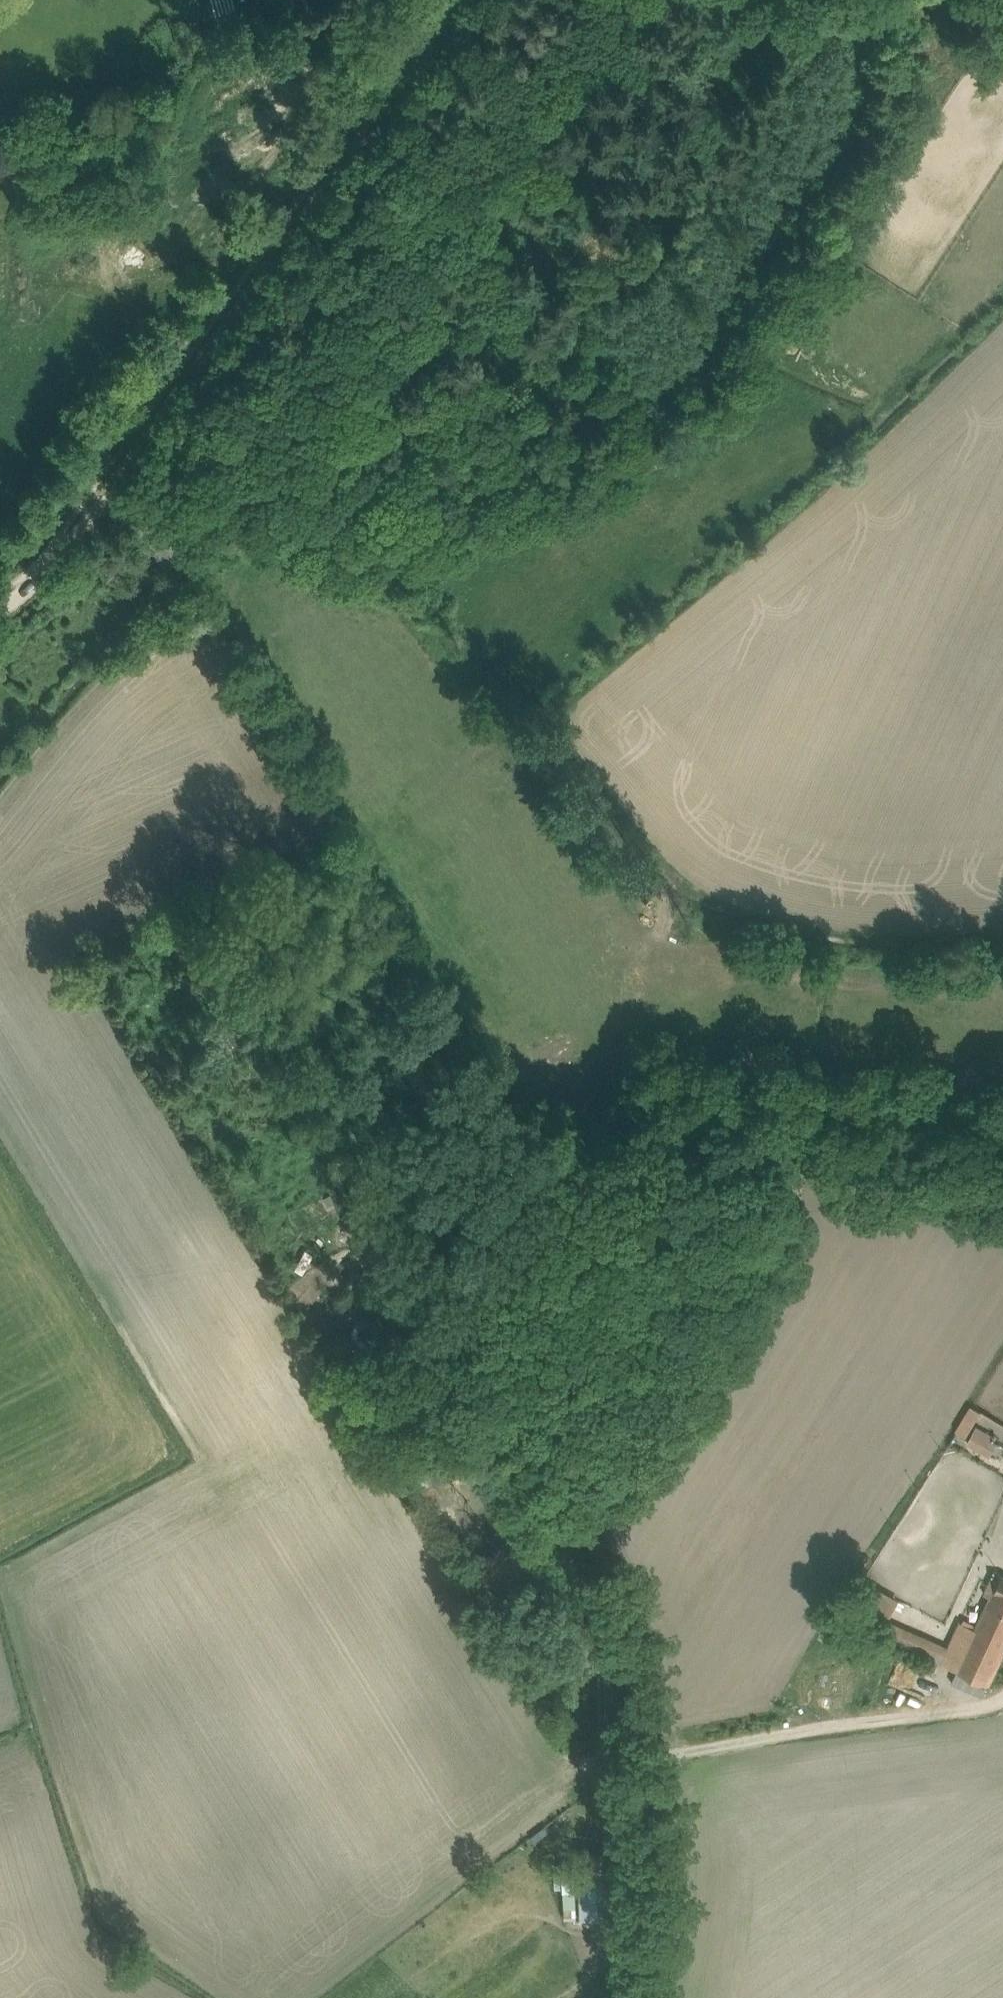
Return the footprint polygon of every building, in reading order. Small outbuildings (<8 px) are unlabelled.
[(955,1429),(966,1435),(981,1411),(970,1405),(955,1429)] [(967,1443),(983,1451),(993,1432),(977,1424),(967,1443)] [(989,1683),(1002,1653),(1002,1574),(994,1570),(984,1593),(990,1596),(977,1623),(964,1618),(962,1622),(959,1621),(947,1646),(892,1620),(884,1636),(989,1683)] [(855,1605),(884,1622),(897,1598),(868,1582),(855,1605)] [(574,1891),(574,1930),(595,1930),(595,1904),(606,1904),(606,1865),(582,1865),(582,1891),(574,1891)]
